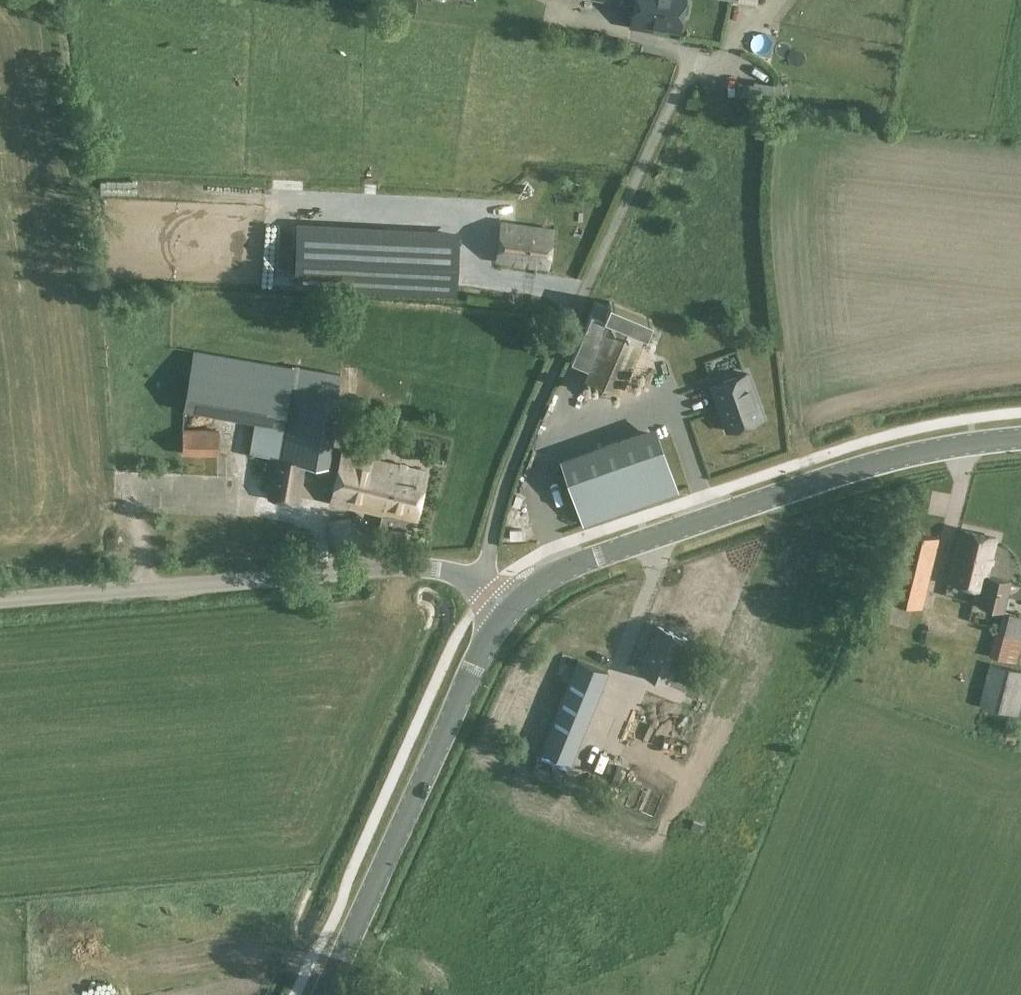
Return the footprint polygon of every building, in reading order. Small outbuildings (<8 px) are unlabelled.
[(633,4),(630,25),(652,28),(653,25),(680,29),(685,0),(607,0),(633,4)] [(429,227),(428,215),(410,218),(411,230),(429,227)] [(498,263),(546,267),(549,226),(501,222),(498,263)] [(297,226),(294,282),(453,290),(456,234),(297,226)] [(604,314),(607,316),(646,332),(652,318),(609,300),(604,314)] [(591,309),(571,357),(586,364),(607,316),(604,314),(591,309)] [(607,316),(586,364),(581,376),(620,393),(646,332),(607,316)] [(255,421),(285,425),(291,388),(295,367),(194,350),(184,409),(255,421)] [(295,367),(291,388),(339,396),(343,375),(295,367)] [(722,411),(721,411),(728,430),(763,418),(747,372),(712,385),(718,403),(719,402),(722,411)] [(285,425),(283,442),(303,446),(300,462),(305,463),(328,466),(339,396),(291,388),(285,425)] [(368,427),(382,430),(384,422),(370,418),(368,427)] [(285,425),(255,421),(250,452),(275,457),(280,458),(283,442),(285,425)] [(382,430),(368,427),(359,424),(356,438),(379,443),(382,430)] [(219,429),(182,429),(182,454),(219,454),(219,429)] [(677,490),(657,434),(563,467),(583,523),(677,490)] [(275,457),(268,498),(298,503),(305,463),(300,462),(303,446),(283,442),(280,458),(275,457)] [(376,537),(402,543),(408,519),(414,520),(425,471),(343,452),(332,501),(381,512),(376,537)] [(325,527),(335,547),(352,538),(342,519),(325,527)] [(921,608),(938,537),(905,529),(888,600),(921,608)] [(979,574),(987,576),(996,538),(960,530),(949,580),(976,586),(979,574)] [(979,574),(976,586),(973,602),(978,603),(978,604),(1003,609),(1009,581),(987,576),(979,574)] [(1020,643),(1020,615),(1003,611),(991,656),(1016,662),(1020,643)] [(658,625),(639,670),(669,682),(669,681),(683,687),(694,662),(680,656),(685,643),(688,637),(658,625)] [(929,637),(963,647),(966,634),(932,625),(929,637)] [(608,672),(578,659),(541,749),(571,761),(608,672)] [(979,704),(1018,713),(1020,700),(1020,670),(989,662),(979,704)] [(603,694),(635,708),(643,689),(611,676),(603,694)] [(637,717),(654,723),(663,697),(646,691),(637,717)]
